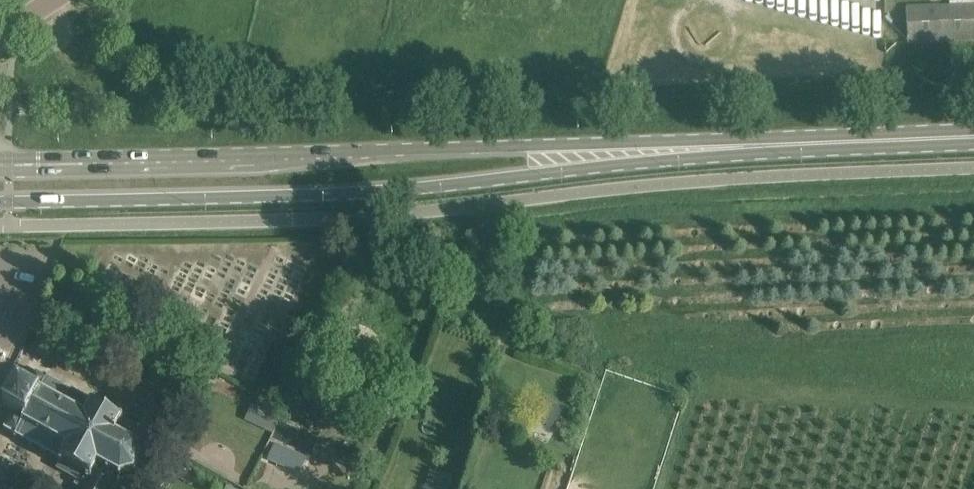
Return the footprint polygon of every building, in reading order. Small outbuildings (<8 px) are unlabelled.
[(907,5),(908,23),(908,43),(973,40),(973,0),(955,0),(955,1),(950,1),(950,3),(907,5)] [(64,383),(49,375),(48,377),(37,371),(37,372),(35,372),(26,388),(17,383),(4,406),(13,412),(4,428),(5,429),(5,430),(15,436),(13,438),(79,475),(75,483),(82,487),(81,488),(117,488),(122,478),(134,475),(134,474),(135,475),(137,473),(135,471),(141,460),(144,460),(145,458),(144,458),(141,448),(145,447),(153,432),(64,383)]
